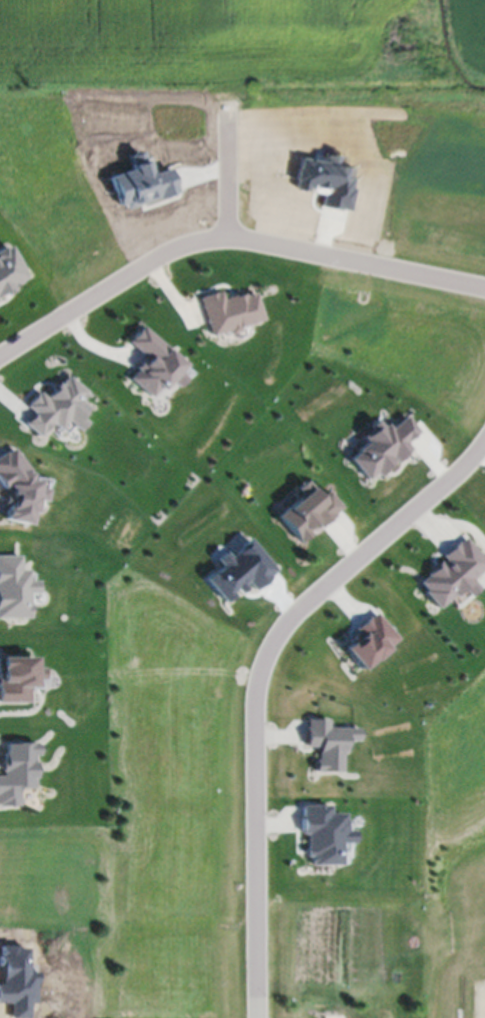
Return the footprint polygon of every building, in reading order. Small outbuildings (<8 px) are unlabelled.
[(111,176),(121,210),(177,194),(170,169),(149,175),(142,152),(129,155),(133,170),(111,176)] [(347,212),(355,168),(343,166),(344,158),(322,154),(321,162),(302,159),(296,190),(323,195),(321,207),(347,212)] [(26,283),(7,244),(0,248),(0,295),(26,283)] [(261,323),(254,294),(244,296),(244,294),(221,299),(220,292),(199,297),(208,336),(261,323)] [(127,378),(150,399),(167,380),(175,388),(187,375),(185,373),(188,370),(141,327),(127,342),(145,359),(127,378)] [(40,437),(50,423),(60,430),(66,422),(79,431),(85,422),(80,418),(87,408),(79,402),(87,391),(65,375),(47,399),(38,392),(26,408),(33,413),(24,426),(40,437)] [(349,458),(367,481),(376,473),(379,477),(412,450),(406,443),(419,432),(406,416),(391,428),(386,422),(379,428),(377,426),(362,438),(367,443),(349,458)] [(28,526),(33,505),(44,498),(47,490),(38,487),(35,482),(27,480),(29,473),(13,448),(0,456),(0,487),(1,489),(8,490),(6,497),(1,500),(5,507),(2,519),(28,526)] [(277,516),(298,542),(317,526),(319,528),(343,509),(328,491),(319,497),(306,481),(295,490),(301,497),(277,516)] [(464,537),(441,556),(444,560),(416,583),(438,608),(461,589),(467,597),(477,588),(470,580),(484,568),(484,562),(464,537)] [(276,572),(250,540),(229,557),(225,551),(215,560),(219,565),(203,578),(223,603),(236,592),(237,593),(248,584),(253,591),(276,572)] [(28,594),(37,593),(36,581),(27,581),(27,570),(19,570),(19,556),(0,556),(0,619),(28,618),(28,594)] [(360,671),(397,640),(374,612),(353,630),(357,635),(341,648),(360,671)] [(27,702),(27,687),(34,687),(34,680),(43,680),(43,669),(33,669),(33,657),(0,658),(0,703),(27,702)] [(343,773),(343,741),(359,741),(359,729),(328,728),(328,720),(306,719),(305,747),(316,747),(316,772),(343,773)] [(34,755),(38,755),(38,743),(3,744),(4,776),(0,776),(0,806),(18,806),(18,789),(34,789),(34,755)] [(301,806),(301,835),(306,835),(306,858),(311,858),(311,866),(340,866),(340,843),(354,843),(354,831),(346,831),(346,814),(329,814),(330,806),(301,806)]
